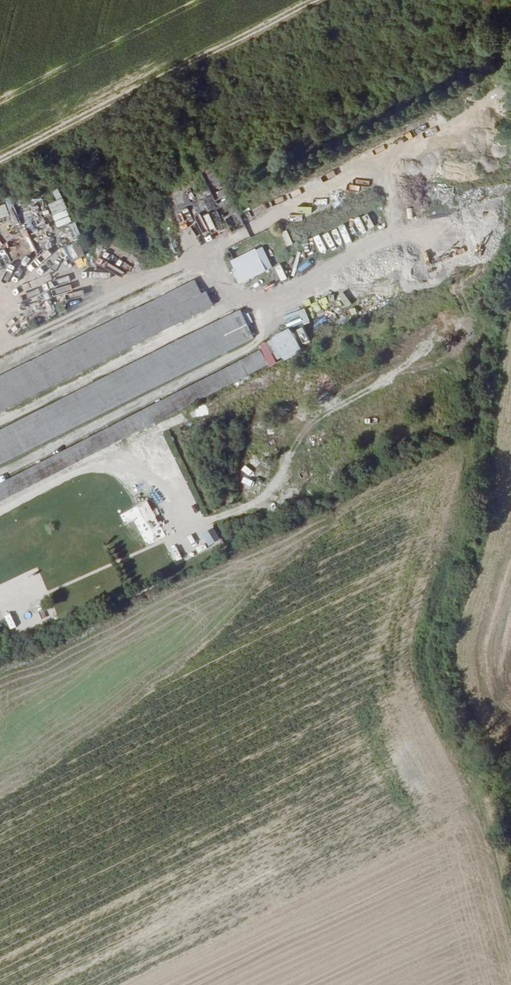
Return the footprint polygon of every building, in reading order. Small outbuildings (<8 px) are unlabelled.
[(483,96),(500,84),(495,78),(479,90),(483,96)] [(475,128),(461,129),(461,139),(476,139),(475,128)] [(502,144),(499,158),(510,161),(510,146),(502,144)] [(47,205),(51,216),(66,209),(61,199),(47,205)] [(379,210),(384,224),(390,222),(385,208),(379,210)] [(0,226),(0,247),(20,238),(12,221),(0,226)] [(286,247),(292,245),(286,230),(280,233),(286,247)] [(336,244),(340,242),(334,230),(330,232),(336,244)] [(328,250),(333,248),(327,235),(322,237),(328,250)] [(319,236),(307,242),(314,257),(326,251),(319,236)] [(65,246),(71,260),(83,255),(77,241),(65,246)] [(266,268),(256,248),(232,260),(236,267),(231,270),(237,283),(266,268)] [(0,374),(0,409),(214,305),(206,290),(203,291),(196,278),(0,374)] [(241,308),(0,429),(0,465),(256,336),(241,308)] [(0,480),(0,502),(271,365),(262,348),(0,480)] [(151,500),(138,505),(147,526),(159,521),(151,500)] [(170,502),(158,508),(163,519),(176,513),(170,502)] [(205,534),(210,544),(221,538),(216,528),(205,534)] [(152,534),(155,542),(162,540),(159,532),(152,534)] [(33,592),(39,590),(34,578),(28,580),(33,592)]
